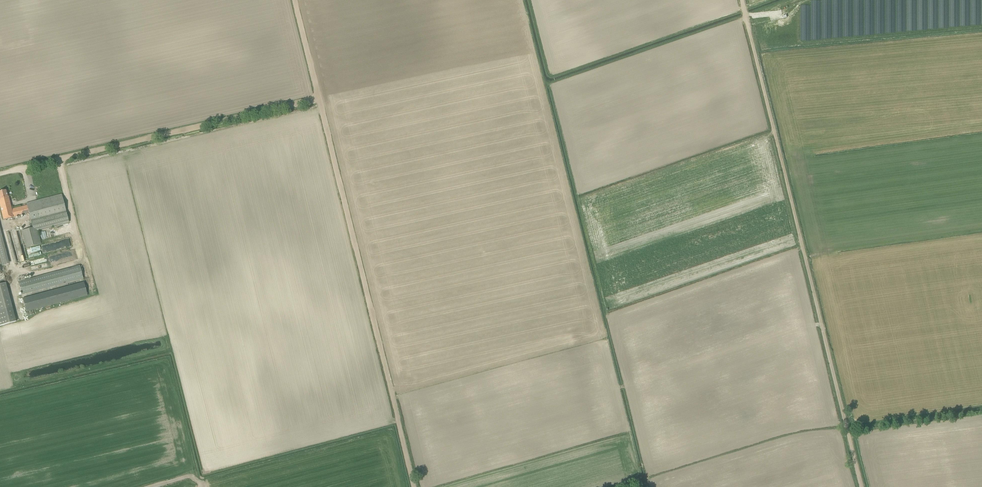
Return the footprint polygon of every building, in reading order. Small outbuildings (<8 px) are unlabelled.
[(4,220),(28,213),(32,228),(21,231),(26,248),(41,244),(37,230),(69,222),(61,194),(27,203),(27,206),(11,210),(8,196),(7,196),(6,190),(0,191),(0,206),(4,220)] [(20,228),(6,232),(14,264),(28,260),(20,228)] [(2,265),(9,264),(0,230),(0,259),(2,265)] [(30,261),(31,269),(50,266),(49,261),(45,262),(45,259),(42,259),(42,264),(38,265),(37,260),(30,261)] [(83,279),(80,265),(18,282),(21,295),(83,279)] [(88,296),(84,282),(22,298),(26,312),(88,296)] [(5,283),(0,284),(0,325),(15,321),(5,283)]
